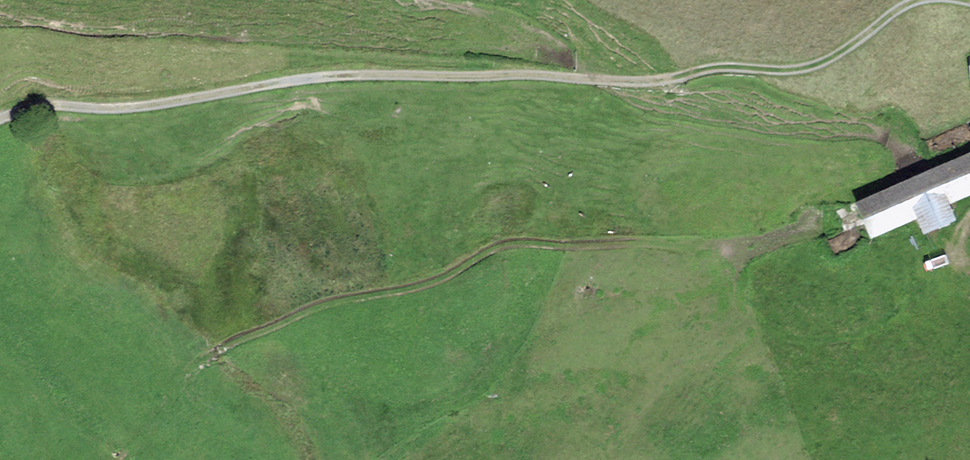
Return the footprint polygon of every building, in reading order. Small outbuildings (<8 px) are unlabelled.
[(854,203),(870,240),(920,219),(927,235),(959,221),(951,204),(969,196),(969,154),(854,203)]
